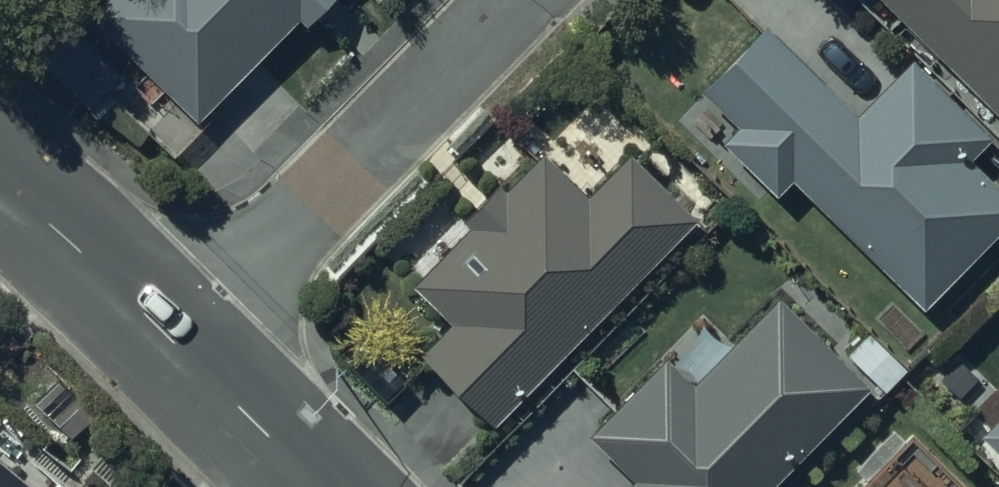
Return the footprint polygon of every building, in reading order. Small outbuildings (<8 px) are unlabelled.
[(110,16),(207,112),(319,0),(125,0),(110,16)] [(877,8),(998,128),(998,0),(885,0),(877,8)] [(762,36),(701,100),(739,132),(728,157),(776,201),(788,189),(936,315),(998,241),(998,191),(976,168),(993,142),(912,62),(866,122),(762,36)] [(493,428),(692,229),(626,159),(587,199),(540,161),(508,195),(495,187),(461,227),(468,236),(405,291),(446,325),(421,360),(493,428)] [(779,309),(694,397),(659,363),(580,444),(624,486),(623,486),(779,486),(868,394),(779,309)] [(871,323),(848,346),(888,386),(911,363),(871,323)] [(0,460),(0,486),(34,486),(0,460)]
